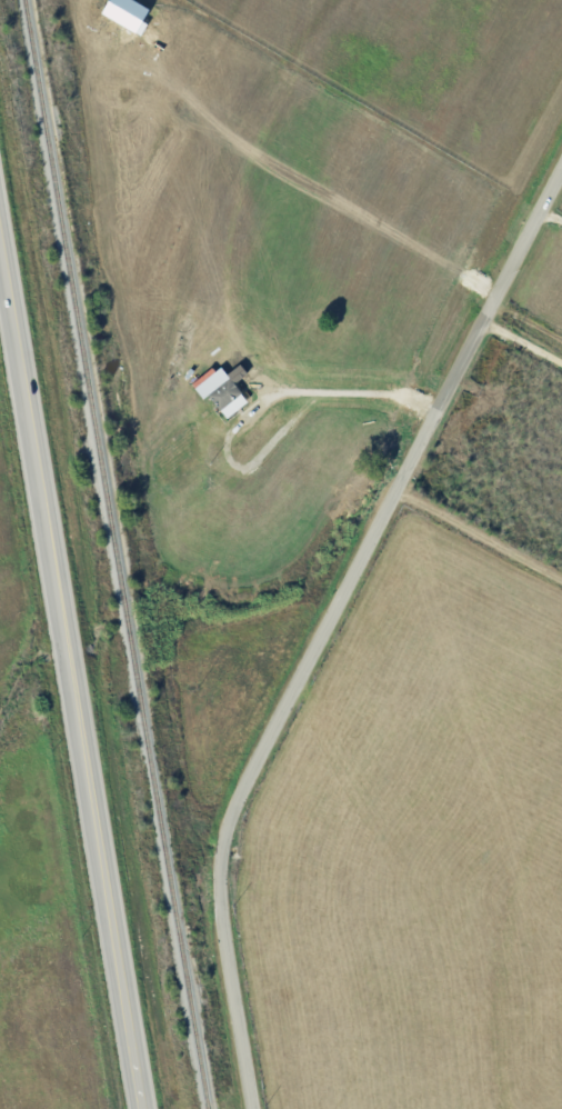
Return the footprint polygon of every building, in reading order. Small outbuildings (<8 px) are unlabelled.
[(221,410),(244,392),(232,376),(209,394),(221,410)]
